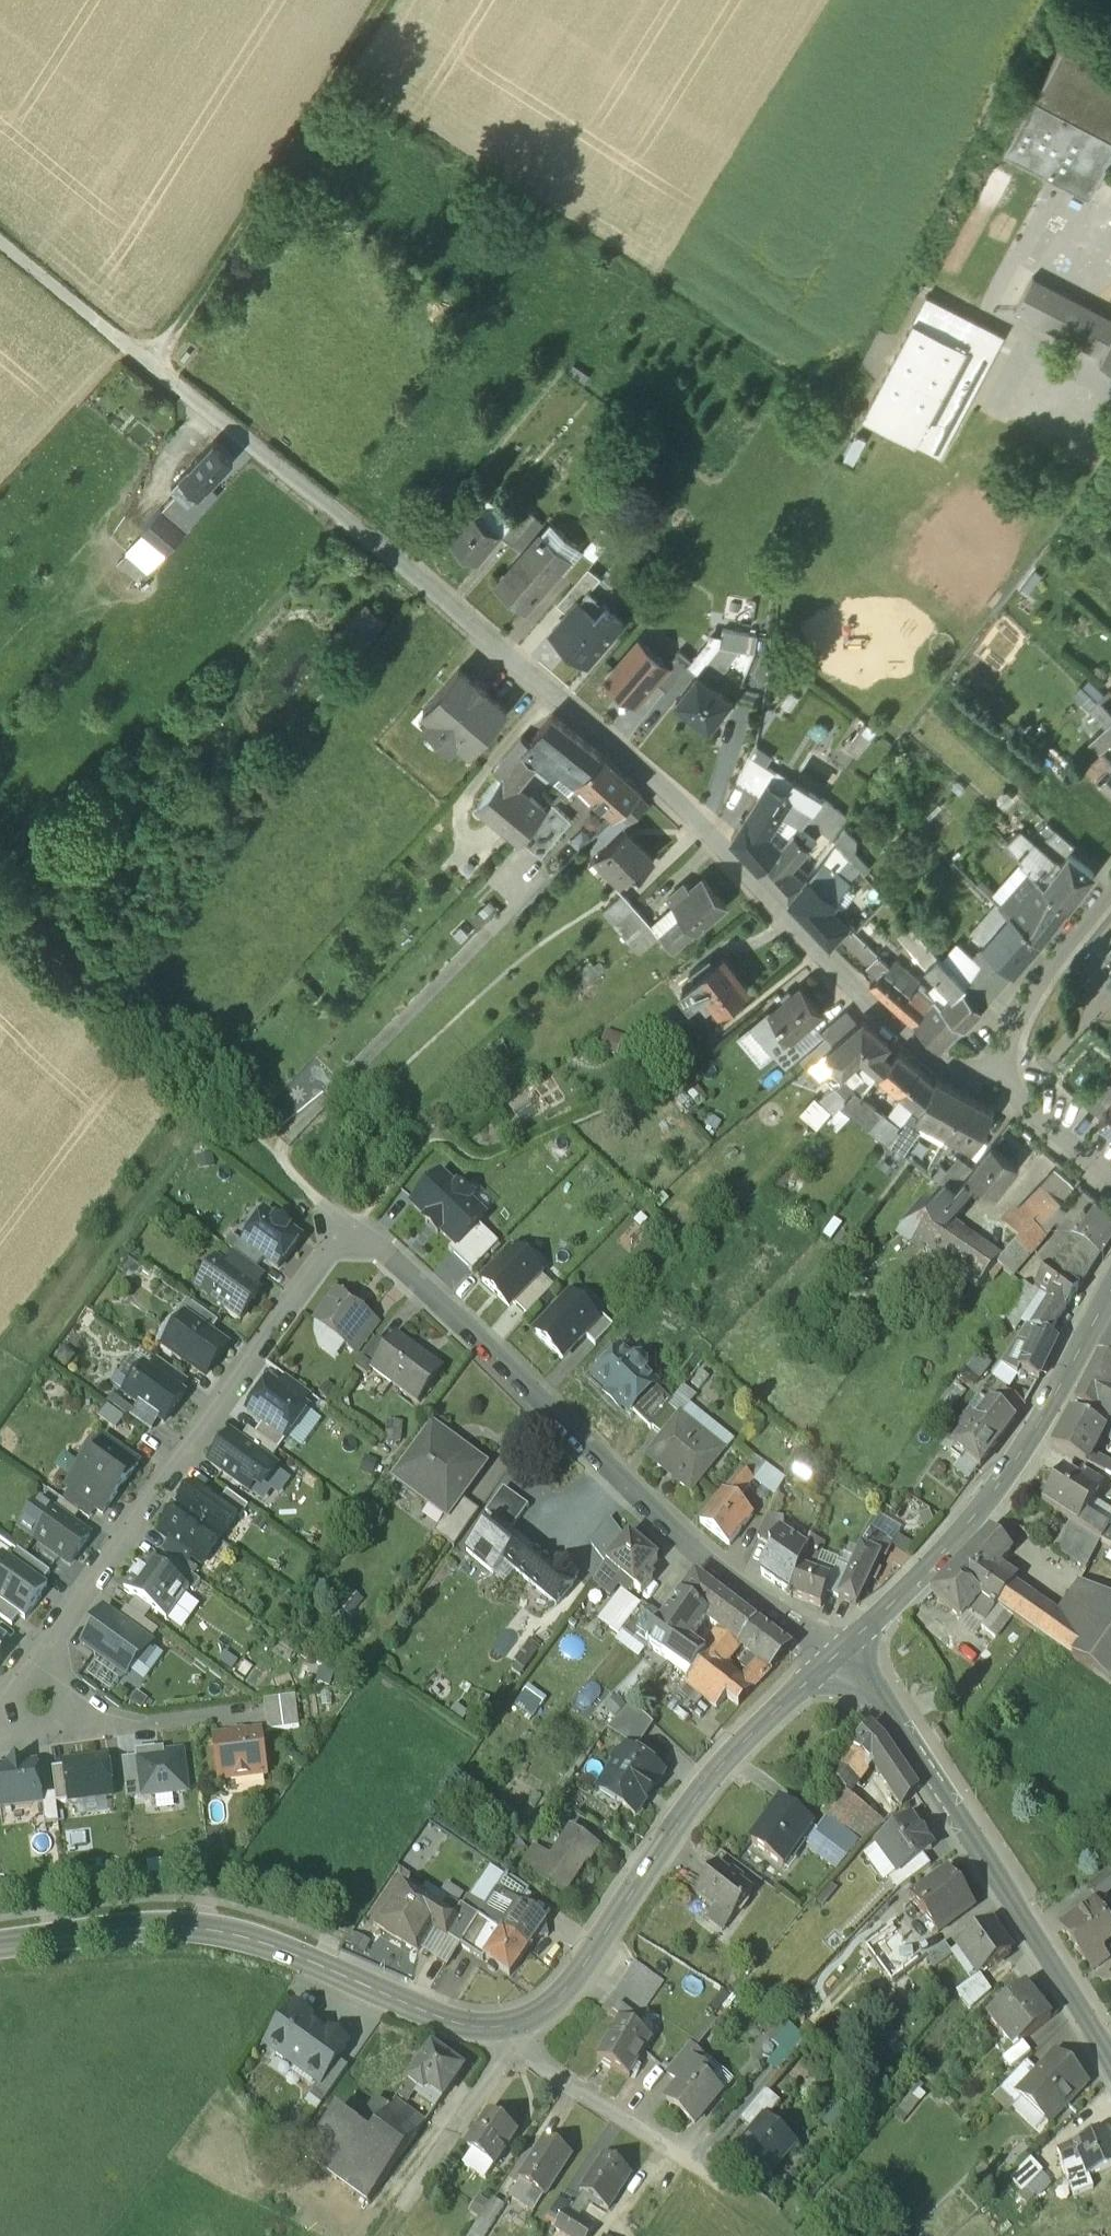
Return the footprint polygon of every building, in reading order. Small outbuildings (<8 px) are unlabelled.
[(1069,34),(1005,152),(1090,198),(1110,159),(1110,57),(1069,34)] [(1032,276),(1014,311),(1099,357),(1099,358),(1110,365),(1110,318),(1032,276)] [(940,455),(1005,334),(927,293),(862,413),(940,455)] [(186,346),(178,358),(189,366),(198,354),(186,346)] [(594,374),(577,363),(569,376),(586,387),(594,374)] [(234,461),(214,442),(180,479),(200,497),(209,487),(234,461)] [(647,478),(657,486),(680,459),(670,450),(647,478)] [(200,497),(180,479),(170,490),(175,494),(160,511),(184,533),(218,496),(209,487),(200,497)] [(485,495),(471,511),(500,536),(499,536),(500,538),(515,520),(485,495)] [(515,520),(500,538),(511,546),(512,545),(526,529),(534,519),(524,510),(515,520)] [(184,533),(160,511),(141,531),(166,552),(184,533)] [(500,536),(471,511),(448,538),(477,562),(499,536),(500,536)] [(579,547),(551,523),(497,586),(524,610),(579,547)] [(614,537),(603,527),(595,537),(606,546),(614,537)] [(535,536),(526,529),(512,545),(520,553),(535,536)] [(166,552),(141,531),(125,551),(149,572),(166,552)] [(595,537),(581,552),(592,562),(606,546),(595,537)] [(581,552),(564,573),(575,582),(590,564),(592,562),(581,552)] [(575,582),(556,604),(567,614),(589,590),(602,575),(590,564),(575,582)] [(567,614),(552,632),(587,662),(623,620),(589,590),(567,614)] [(383,623),(367,610),(354,625),(361,631),(370,639),(383,623)] [(757,637),(722,630),(719,646),(719,647),(737,651),(754,654),(757,637)] [(667,665),(639,642),(607,680),(635,704),(655,681),(668,666),(667,665)] [(719,647),(697,674),(713,686),(728,666),(737,651),(719,647)] [(691,660),(680,650),(667,665),(668,666),(655,681),(667,691),(691,660)] [(458,671),(422,712),(433,721),(425,729),(449,750),(457,742),(465,750),(478,735),(484,740),(507,714),(484,694),(487,690),(476,681),(473,684),(458,671)] [(713,686),(697,674),(676,701),(680,704),(680,708),(687,714),(691,713),(709,726),(716,716),(722,720),(734,703),(713,686)] [(522,739),(494,772),(501,778),(516,791),(518,788),(542,759),(553,769),(562,758),(583,776),(601,756),(553,716),(528,744),(522,739)] [(1101,732),(1110,743),(1110,722),(1101,732)] [(847,745),(860,756),(879,735),(866,724),(847,745)] [(1110,750),(1110,743),(1101,732),(1092,742),(1101,752),(1105,756),(1110,750)] [(776,755),(758,746),(737,783),(759,797),(767,784),(768,784),(775,773),(768,769),(776,755)] [(1101,752),(1098,756),(1101,759),(1089,771),(1110,793),(1110,762),(1105,756),(1101,752)] [(583,776),(575,785),(579,789),(582,786),(614,817),(619,812),(637,794),(640,791),(602,756),(583,776)] [(809,793),(775,773),(768,784),(801,805),(809,793)] [(518,788),(516,791),(501,778),(478,806),(520,841),(546,810),(549,808),(544,804),(541,807),(518,788)] [(759,797),(731,840),(759,870),(781,846),(768,835),(782,813),(791,819),(801,805),(768,784),(767,784),(759,797)] [(1021,796),(1011,787),(998,801),(1008,810),(1021,796)] [(801,805),(791,819),(801,825),(805,820),(821,801),(809,793),(801,805)] [(637,794),(619,812),(629,823),(647,805),(637,794)] [(821,801),(805,820),(819,834),(822,831),(830,838),(845,818),(822,799),(821,801)] [(549,808),(546,810),(520,841),(542,857),(572,822),(553,804),(549,808)] [(781,846),(759,870),(789,901),(803,883),(793,873),(797,869),(793,864),(819,834),(805,820),(801,825),(781,846)] [(1058,830),(1047,821),(1042,827),(1049,833),(1048,834),(1052,837),(1058,830)] [(625,830),(595,859),(620,885),(634,871),(637,874),(653,859),(625,830)] [(1074,845),(1058,830),(1052,837),(1050,839),(1067,853),(1069,851),(1074,845)] [(1052,864),(1016,831),(1007,839),(1023,858),(1021,860),(1031,868),(1046,881),(1046,882),(1056,868),(1052,864)] [(835,841),(808,877),(833,900),(859,868),(835,841)] [(406,850),(394,862),(405,872),(417,860),(406,850)] [(1056,868),(1046,882),(1069,902),(1094,869),(1069,851),(1067,853),(1056,868)] [(1031,868),(1000,903),(1008,911),(1011,909),(1041,937),(1069,902),(1046,882),(1046,881),(1031,868)] [(833,900),(808,877),(803,883),(789,901),(830,945),(840,935),(847,927),(827,907),(833,900)] [(685,886),(669,899),(676,907),(652,927),(652,928),(652,929),(675,954),(726,908),(702,880),(689,891),(685,886)] [(623,895),(603,913),(613,924),(634,906),(623,895)] [(634,906),(613,924),(633,946),(652,929),(652,928),(652,927),(634,906)] [(980,959),(962,980),(965,982),(963,984),(983,1003),(1041,937),(1011,909),(1008,911),(973,952),(980,959)] [(857,913),(848,922),(850,924),(856,930),(865,921),(857,913)] [(856,930),(850,924),(847,927),(840,935),(869,961),(878,951),(856,930)] [(983,1003),(963,984),(965,982),(962,980),(928,943),(916,953),(942,981),(953,992),(943,1002),(965,1021),(983,1003)] [(911,990),(885,968),(891,962),(879,950),(878,951),(869,961),(867,963),(878,974),(870,982),(912,1021),(936,995),(932,991),(920,981),(911,990)] [(920,981),(895,958),(891,962),(885,968),(911,990),(920,981)] [(723,959),(682,990),(690,1000),(704,989),(720,1010),(747,989),(723,959)] [(591,962),(567,981),(578,994),(601,975),(591,962)] [(942,981),(932,991),(936,995),(943,1002),(953,992),(942,981)] [(802,988),(793,996),(789,991),(782,996),(786,1001),(771,1014),(772,1016),(767,1021),(774,1029),(762,1039),(774,1054),(823,1014),(802,988)] [(943,1002),(936,995),(912,1021),(941,1046),(965,1021),(943,1002)] [(848,1012),(824,1032),(833,1043),(857,1023),(848,1012)] [(857,1023),(825,1053),(837,1066),(827,1075),(837,1085),(845,1077),(842,1073),(862,1055),(880,1071),(890,1059),(881,1051),(889,1042),(862,1019),(857,1023)] [(603,1049),(617,1053),(622,1038),(608,1034),(603,1049)] [(880,1071),(879,1072),(899,1090),(915,1103),(919,1095),(921,1097),(933,1080),(898,1050),(890,1059),(880,1071)] [(936,1075),(917,1112),(947,1128),(967,1092),(936,1075)] [(837,1085),(824,1097),(836,1109),(840,1105),(855,1090),(853,1087),(845,1077),(837,1085)] [(862,1077),(853,1087),(855,1090),(861,1094),(870,1083),(862,1077)] [(861,1094),(855,1090),(840,1105),(863,1124),(877,1107),(861,1094)] [(915,1103),(899,1090),(884,1113),(900,1125),(915,1103)] [(993,1106),(967,1092),(947,1128),(974,1143),(993,1106)] [(1101,1116),(1109,1124),(1110,1125),(1110,1102),(1101,1116)] [(907,1117),(890,1141),(904,1151),(921,1127),(907,1117)] [(974,1166),(966,1176),(982,1189),(991,1196),(1000,1185),(1004,1188),(1012,1179),(1008,1175),(1017,1163),(992,1143),(974,1166)] [(960,1156),(949,1170),(941,1163),(933,1173),(945,1183),(946,1181),(956,1188),(966,1176),(974,1166),(960,1156)] [(1071,1189),(1053,1171),(1042,1182),(1044,1185),(1060,1200),(1071,1189)] [(456,1191),(441,1176),(413,1205),(429,1220),(426,1223),(438,1234),(441,1231),(454,1244),(457,1247),(478,1224),(484,1218),(468,1203),(471,1200),(459,1188),(456,1191)] [(982,1189),(966,1176),(956,1188),(972,1202),(982,1189)] [(956,1188),(946,1181),(945,1183),(903,1232),(899,1235),(914,1246),(953,1226),(972,1202),(956,1188)] [(1044,1185),(1013,1218),(1014,1218),(1029,1233),(1033,1228),(1057,1203),(1060,1200),(1044,1185)] [(294,1194),(286,1203),(299,1215),(308,1206),(294,1194)] [(1098,1199),(1071,1238),(1078,1242),(1099,1257),(1110,1238),(1110,1208),(1098,1199)] [(1057,1203),(1033,1228),(1034,1228),(1045,1239),(1065,1211),(1057,1203)] [(265,1213),(243,1243),(264,1258),(279,1269),(301,1239),(265,1213)] [(1029,1233),(1014,1218),(1005,1227),(1019,1241),(1029,1233)] [(478,1224),(457,1247),(454,1244),(449,1250),(472,1272),(499,1244),(478,1224)] [(953,1226),(914,1246),(978,1289),(998,1266),(1002,1261),(953,1226)] [(1019,1241),(1015,1245),(1028,1259),(1045,1239),(1034,1228),(1033,1228),(1029,1233),(1019,1241)] [(256,1269),(264,1258),(243,1243),(232,1235),(224,1246),(235,1254),(256,1269)] [(1099,1257),(1078,1242),(1057,1272),(1079,1289),(1099,1257)] [(1002,1261),(998,1266),(1012,1276),(1028,1259),(1015,1245),(1002,1261)] [(513,1249),(482,1282),(509,1307),(513,1303),(540,1274),(513,1249)] [(256,1269),(235,1254),(225,1268),(253,1289),(264,1275),(256,1269)] [(225,1268),(217,1263),(198,1290),(240,1320),(260,1293),(253,1289),(225,1268)] [(1057,1272),(1050,1267),(1035,1289),(1040,1292),(1051,1299),(1032,1329),(1049,1337),(1079,1289),(1057,1272)] [(540,1274),(513,1303),(527,1316),(554,1288),(540,1274)] [(1025,1284),(1014,1293),(996,1312),(1016,1330),(1040,1292),(1035,1289),(1033,1291),(1025,1284)] [(367,1316),(337,1294),(316,1323),(346,1345),(367,1316)] [(570,1295),(536,1332),(563,1358),(584,1335),(598,1321),(597,1320),(570,1295)] [(218,1323),(188,1301),(178,1314),(185,1318),(186,1317),(210,1335),(218,1323)] [(367,1316),(346,1345),(357,1353),(378,1324),(367,1316)] [(602,1316),(597,1320),(598,1321),(584,1335),(595,1346),(613,1327),(602,1316)] [(210,1335),(186,1317),(185,1318),(173,1335),(177,1338),(168,1350),(205,1377),(227,1347),(210,1335)] [(1032,1329),(1030,1328),(1002,1366),(1007,1370),(1018,1378),(1022,1373),(1039,1380),(1058,1341),(1049,1337),(1032,1329)] [(442,1371),(396,1337),(388,1347),(389,1348),(373,1370),(418,1403),(442,1371)] [(1101,1356),(1110,1362),(1110,1337),(1101,1356)] [(378,1340),(356,1369),(368,1377),(373,1370),(389,1348),(388,1347),(378,1340)] [(604,1372),(597,1379),(629,1411),(630,1410),(654,1385),(645,1376),(647,1373),(647,1366),(642,1360),(634,1361),(632,1363),(622,1354),(616,1360),(608,1352),(596,1365),(604,1372)] [(977,1356),(966,1368),(980,1380),(991,1368),(977,1356)] [(1101,1356),(1076,1404),(1109,1420),(1110,1421),(1110,1362),(1101,1356)] [(188,1382),(157,1359),(149,1371),(180,1393),(188,1382)] [(1000,1365),(994,1373),(1001,1378),(1007,1370),(1002,1366),(1000,1365)] [(703,1367),(668,1410),(680,1419),(723,1453),(736,1437),(695,1403),(715,1377),(703,1367)] [(149,1371),(144,1368),(125,1395),(140,1405),(159,1419),(164,1423),(183,1396),(180,1393),(149,1371)] [(280,1389),(303,1406),(311,1395),(288,1378),(280,1389)] [(269,1382),(248,1412),(264,1423),(287,1440),(309,1410),(303,1406),(280,1389),(269,1382)] [(672,1403),(654,1385),(630,1410),(651,1431),(672,1403)] [(1023,1409),(1005,1395),(996,1407),(1016,1421),(1020,1414),(1023,1409)] [(996,1407),(993,1404),(978,1425),(964,1414),(945,1441),(957,1450),(952,1456),(961,1462),(951,1474),(969,1487),(1016,1421),(996,1407)] [(1109,1420),(1076,1404),(1053,1448),(1087,1466),(1090,1459),(1109,1420)] [(159,1419),(140,1405),(132,1417),(151,1430),(159,1419)] [(668,1410),(652,1431),(663,1439),(680,1419),(668,1410)] [(663,1439),(647,1459),(690,1494),(723,1453),(680,1419),(663,1439)] [(279,1451),(287,1440),(264,1423),(256,1434),(279,1451)] [(485,1466),(433,1428),(395,1480),(445,1517),(447,1518),(460,1500),(485,1466)] [(280,1474),(227,1438),(208,1469),(261,1504),(280,1474)] [(103,1439),(67,1489),(70,1491),(96,1510),(103,1514),(138,1464),(103,1439)] [(754,1459),(724,1495),(736,1505),(756,1480),(766,1469),(754,1459)] [(1094,1461),(1090,1459),(1087,1466),(1105,1475),(1110,1465),(1101,1460),(1094,1461)] [(770,1463),(766,1469),(756,1480),(775,1497),(790,1480),(770,1463)] [(1082,1475),(1078,1481),(1064,1471),(1043,1505),(1071,1523),(1078,1527),(1085,1516),(1103,1489),(1082,1475)] [(220,1503),(195,1485),(177,1510),(220,1541),(237,1517),(237,1516),(220,1503)] [(528,1507),(504,1490),(486,1514),(493,1520),(494,1519),(510,1532),(528,1507)] [(63,1502),(48,1491),(40,1502),(72,1525),(80,1514),(63,1502)] [(96,1510),(70,1491),(63,1502),(80,1514),(89,1520),(96,1510)] [(249,1508),(227,1492),(220,1503),(237,1516),(237,1517),(240,1519),(249,1508)] [(724,1495),(723,1495),(700,1523),(729,1546),(752,1518),(736,1505),(724,1495)] [(460,1500),(447,1518),(445,1517),(434,1533),(454,1547),(478,1513),(460,1500)] [(72,1525),(40,1502),(20,1529),(70,1565),(90,1537),(72,1525)] [(220,1541),(177,1510),(160,1534),(170,1541),(171,1541),(174,1544),(174,1543),(192,1556),(192,1557),(202,1564),(220,1541)] [(901,1522),(883,1511),(861,1546),(881,1555),(901,1522)] [(1108,1531),(1085,1516),(1078,1527),(1102,1542),(1108,1531)] [(510,1532),(494,1519),(493,1520),(467,1552),(493,1575),(504,1562),(516,1572),(533,1552),(510,1532)] [(1078,1527),(1071,1523),(1058,1543),(1056,1547),(1054,1551),(1086,1570),(1102,1542),(1078,1527)] [(992,1531),(949,1574),(996,1610),(999,1606),(1013,1587),(991,1572),(1011,1549),(992,1531)] [(1108,1531),(1102,1542),(1110,1547),(1110,1533),(1108,1531)] [(806,1551),(778,1533),(769,1546),(772,1553),(761,1569),(762,1575),(790,1594),(800,1568),(806,1551)] [(629,1537),(606,1564),(634,1588),(635,1589),(636,1589),(641,1593),(653,1578),(647,1574),(658,1560),(629,1537)] [(806,1551),(800,1568),(810,1573),(812,1569),(813,1570),(823,1544),(811,1538),(806,1551)] [(1058,1543),(1052,1539),(1047,1547),(1054,1551),(1056,1547),(1058,1543)] [(174,1544),(171,1541),(170,1541),(162,1553),(169,1558),(183,1568),(192,1557),(192,1556),(174,1543),(174,1544)] [(851,1567),(838,1597),(856,1606),(869,1579),(875,1582),(881,1570),(875,1567),(881,1555),(861,1546),(851,1567)] [(50,1574),(18,1550),(11,1561),(43,1584),(50,1574)] [(558,1572),(534,1551),(533,1552),(516,1572),(556,1606),(573,1585),(573,1584),(577,1578),(563,1566),(558,1572)] [(3,1556),(0,1560),(0,1602),(20,1616),(25,1620),(48,1588),(11,1561),(3,1556)] [(183,1568),(169,1558),(161,1569),(190,1589),(193,1592),(201,1581),(183,1568)] [(161,1569),(147,1559),(124,1590),(167,1621),(190,1589),(161,1569)] [(851,1567),(837,1561),(829,1581),(830,1582),(826,1592),(838,1597),(851,1567)] [(634,1588),(606,1564),(595,1582),(610,1595),(620,1584),(630,1592),(634,1588)] [(810,1573),(800,1568),(790,1594),(820,1607),(826,1592),(830,1582),(829,1581),(810,1573)] [(949,1574),(931,1592),(961,1621),(968,1613),(984,1625),(996,1610),(949,1574)] [(757,1623),(696,1577),(666,1618),(646,1645),(690,1675),(705,1654),(688,1642),(706,1618),(723,1631),(705,1654),(722,1668),(724,1664),(725,1664),(728,1660),(740,1644),(741,1644),(757,1623)] [(1057,1618),(1087,1639),(1110,1605),(1110,1602),(1079,1585),(1057,1618)] [(1057,1618),(1013,1587),(999,1606),(1014,1617),(1073,1659),(1087,1639),(1057,1618)] [(622,1592),(600,1621),(619,1635),(625,1628),(641,1606),(622,1592)] [(0,1602),(0,1618),(12,1627),(20,1616),(0,1602)] [(625,1628),(646,1645),(666,1618),(645,1602),(641,1606),(625,1628)] [(1073,1659),(1108,1684),(1110,1680),(1110,1605),(1087,1639),(1073,1659)] [(996,1610),(984,1625),(999,1636),(1014,1617),(999,1606),(996,1610)] [(155,1651),(104,1613),(78,1647),(130,1689),(155,1651)] [(792,1649),(757,1623),(741,1644),(762,1662),(745,1681),(754,1689),(792,1649)] [(9,1641),(0,1634),(0,1653),(9,1641)] [(705,1654),(690,1675),(685,1682),(705,1698),(717,1708),(727,1696),(739,1706),(754,1689),(745,1681),(728,1668),(725,1664),(724,1664),(722,1668),(705,1654)] [(318,1664),(313,1678),(328,1683),(333,1669),(318,1664)] [(705,1698),(685,1682),(676,1694),(696,1710),(705,1698)] [(604,1705),(619,1719),(631,1705),(617,1691),(604,1705)] [(264,1701),(268,1732),(299,1727),(295,1696),(264,1701)] [(619,1719),(606,1732),(636,1751),(653,1726),(631,1705),(619,1719)] [(856,1743),(828,1780),(840,1789),(847,1794),(875,1757),(883,1768),(894,1754),(886,1742),(869,1726),(855,1743),(856,1743)] [(262,1732),(214,1738),(219,1782),(267,1776),(262,1732)] [(135,1752),(136,1758),(140,1796),(188,1790),(184,1753),(164,1755),(163,1748),(135,1752)] [(614,1762),(615,1769),(600,1792),(636,1816),(662,1775),(626,1752),(624,1754),(618,1756),(614,1762)] [(883,1768),(878,1774),(889,1789),(906,1772),(894,1754),(883,1768)] [(65,1763),(65,1767),(70,1802),(113,1797),(108,1758),(65,1763)] [(126,1798),(140,1796),(136,1758),(122,1760),(126,1798)] [(0,1768),(0,1806),(0,1808),(42,1803),(42,1796),(38,1764),(24,1765),(23,1762),(9,1764),(9,1767),(0,1768)] [(52,1769),(55,1794),(56,1804),(70,1802),(65,1767),(52,1769)] [(906,1772),(889,1789),(902,1809),(918,1790),(906,1772)] [(847,1794),(840,1789),(822,1814),(826,1817),(852,1837),(872,1813),(847,1794)] [(55,1794),(42,1796),(42,1803),(45,1824),(59,1823),(56,1804),(55,1794)] [(780,1803),(751,1842),(783,1865),(812,1826),(780,1803)] [(852,1837),(826,1817),(817,1831),(849,1855),(859,1843),(852,1837)] [(911,1821),(878,1846),(897,1873),(898,1874),(923,1856),(932,1849),(926,1841),(925,1840),(920,1833),(920,1832),(919,1832),(911,1821)] [(552,1858),(546,1854),(532,1875),(563,1896),(586,1862),(588,1864),(599,1847),(572,1829),(552,1858)] [(534,1847),(520,1867),(532,1875),(546,1854),(534,1847)] [(923,1856),(898,1874),(897,1873),(890,1878),(899,1890),(931,1866),(923,1856)] [(752,1894),(716,1867),(696,1896),(715,1910),(707,1921),(723,1934),(729,1926),(752,1894)] [(948,1871),(912,1898),(937,1933),(974,1906),(948,1871)] [(1088,1888),(1098,1901),(1110,1891),(1110,1873),(1110,1872),(1088,1888)] [(529,1889),(507,1875),(496,1890),(519,1905),(519,1904),(529,1889)] [(454,1917),(403,1885),(377,1927),(402,1942),(402,1941),(418,1951),(432,1928),(444,1936),(456,1918),(454,1917)] [(519,1905),(496,1890),(485,1907),(511,1924),(524,1907),(519,1904),(519,1905)] [(485,1907),(468,1896),(461,1907),(478,1917),(485,1907)] [(1063,1929),(1084,1958),(1100,1947),(1110,1939),(1110,1927),(1095,1906),(1063,1929)] [(461,1907),(454,1917),(456,1918),(444,1936),(460,1946),(463,1941),(478,1917),(461,1907)] [(511,1924),(485,1907),(478,1917),(496,1929),(501,1932),(502,1931),(505,1933),(511,1924)] [(511,1924),(505,1933),(527,1949),(546,1922),(524,1907),(511,1924)] [(478,1917),(463,1941),(479,1953),(496,1929),(478,1917)] [(991,1923),(959,1946),(980,1975),(1012,1952),(991,1923)] [(501,1932),(484,1956),(509,1975),(527,1949),(505,1933),(502,1931),(501,1932)] [(370,1941),(351,1932),(345,1945),(364,1953),(370,1941)] [(943,1944),(925,1958),(934,1969),(952,1955),(943,1944)] [(1100,1947),(1084,1958),(1093,1970),(1109,1959),(1100,1947)] [(918,1948),(900,1962),(907,1971),(925,1957),(918,1948)] [(635,1964),(603,2010),(619,2022),(620,2022),(631,2029),(663,1983),(635,1964)] [(1025,1987),(988,2016),(1014,2048),(1023,2041),(1051,2019),(1025,1987)] [(311,2019),(293,2008),(269,2042),(276,2048),(275,2050),(275,2054),(283,2060),(287,2059),(289,2056),(321,2079),(322,2080),(337,2059),(347,2044),(330,2032),(327,2036),(309,2022),(311,2019)] [(718,2020),(698,2040),(705,2047),(725,2027),(718,2020)] [(631,2029),(620,2022),(619,2022),(597,2059),(629,2078),(652,2041),(631,2029)] [(681,2037),(665,2055),(674,2063),(690,2045),(681,2037)] [(1014,2048),(1003,2057),(1011,2067),(1031,2051),(1023,2041),(1014,2048)] [(689,2047),(675,2064),(674,2063),(667,2072),(680,2084),(696,2065),(698,2065),(703,2059),(689,2047)] [(447,2058),(432,2048),(409,2081),(417,2087),(422,2091),(419,2095),(436,2107),(462,2070),(461,2068),(462,2067),(460,2062),(453,2057),(448,2057),(447,2058)] [(1037,2072),(1019,2092),(1024,2097),(1015,2106),(1042,2131),(1086,2084),(1055,2054),(1037,2072)] [(337,2059),(322,2080),(321,2079),(313,2090),(325,2099),(348,2066),(337,2059)] [(1027,2062),(1000,2091),(1015,2106),(1024,2097),(1019,2092),(1037,2072),(1027,2062)] [(680,2084),(667,2099),(695,2124),(720,2094),(707,2082),(712,2077),(698,2065),(696,2065),(680,2084)] [(892,2077),(887,2082),(891,2085),(896,2080),(892,2077)] [(409,2081),(397,2096),(403,2100),(406,2096),(409,2099),(417,2087),(409,2081)] [(766,2091),(741,2121),(754,2132),(762,2122),(763,2123),(780,2103),(766,2091)] [(394,2100),(389,2107),(377,2099),(358,2126),(336,2110),(304,2156),(319,2167),(336,2179),(368,2202),(425,2122),(394,2100)] [(517,2136),(487,2115),(466,2145),(472,2150),(494,2166),(495,2166),(517,2136)] [(754,2132),(734,2155),(764,2181),(792,2147),(763,2123),(762,2122),(754,2132)] [(1092,2136),(1090,2131),(1081,2135),(1083,2140),(1057,2150),(1062,2163),(1061,2164),(1074,2196),(1093,2188),(1088,2176),(1110,2167),(1110,2138),(1108,2130),(1092,2136)] [(546,2140),(520,2181),(544,2196),(570,2155),(546,2140)] [(494,2166),(472,2150),(463,2163),(485,2178),(494,2166)] [(603,2156),(580,2191),(608,2209),(630,2174),(603,2156)] [(1035,2159),(1012,2181),(1028,2205),(1037,2194),(1040,2197),(1057,2183),(1035,2159)] [(336,2179),(319,2167),(313,2176),(329,2187),(336,2179)] [(544,2196),(520,2181),(510,2196),(534,2211),(544,2196)] [(471,2214),(480,2220),(491,2202),(482,2196),(471,2214)] [(504,2206),(492,2199),(491,2202),(480,2220),(492,2227),(504,2206)] [(565,2213),(555,2229),(567,2235),(590,2235),(593,2231),(565,2213)] [(480,2220),(471,2234),(474,2235),(486,2235),(492,2227),(480,2220)]
